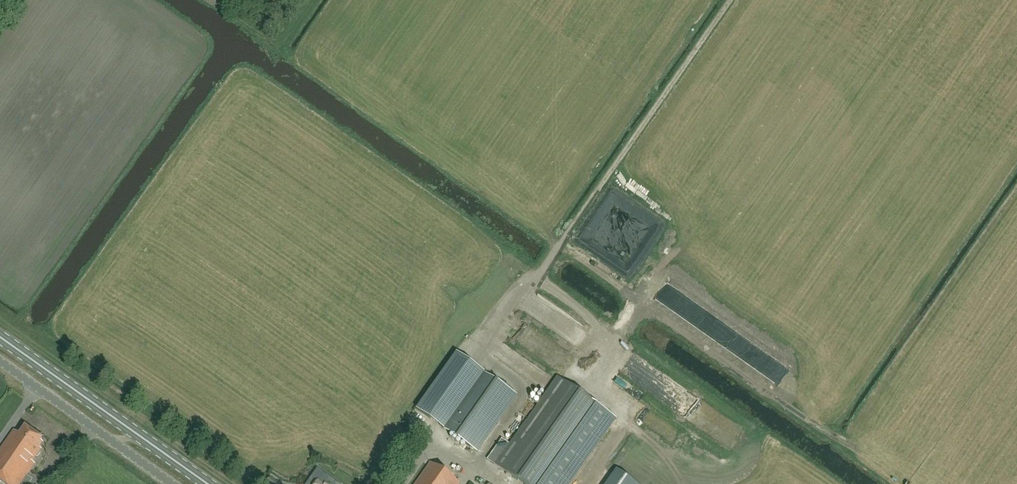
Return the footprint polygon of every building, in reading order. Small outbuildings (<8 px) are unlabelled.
[(419,410),(445,429),(471,448),(511,393),(458,355),(419,410)] [(497,465),(523,483),(571,483),(617,419),(558,378),(511,445),(502,439),(489,458),(498,464),(497,465)] [(533,397),(539,390),(533,384),(527,391),(533,397)] [(0,450),(0,480),(5,483),(20,483),(26,475),(35,462),(33,461),(37,455),(38,456),(41,452),(40,451),(41,449),(40,448),(44,443),(41,441),(42,438),(39,435),(39,434),(36,432),(34,432),(26,426),(20,434),(14,430),(0,450)] [(460,483),(431,463),(416,483),(460,483)]
